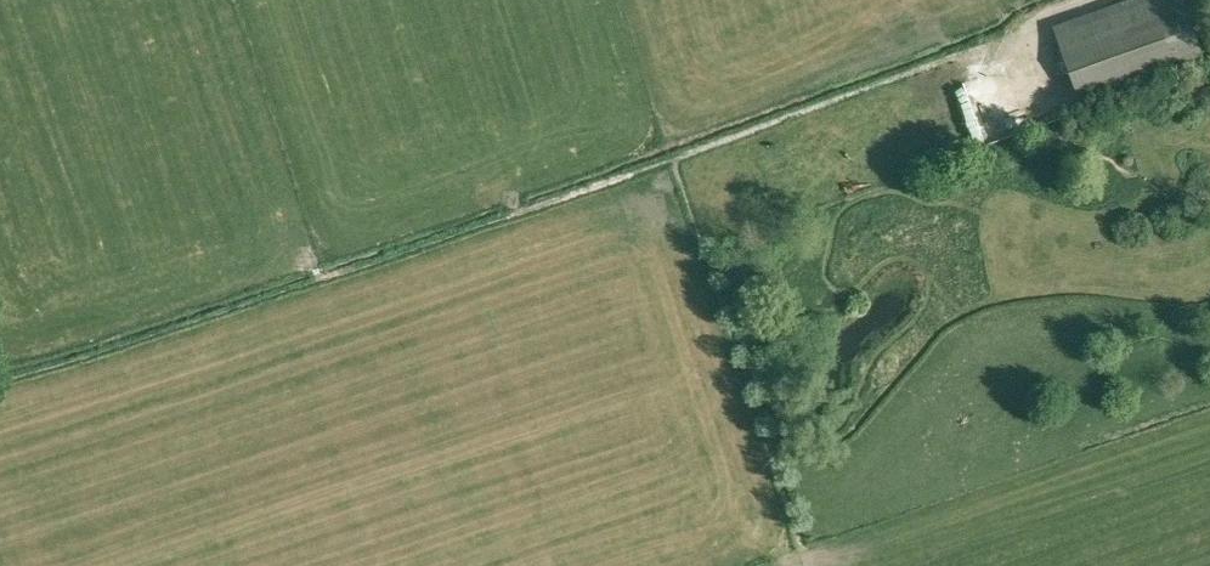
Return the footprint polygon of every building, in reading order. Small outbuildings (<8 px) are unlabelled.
[(1083,103),(1205,59),(1184,0),(1134,0),(1056,28),(1083,103)]
